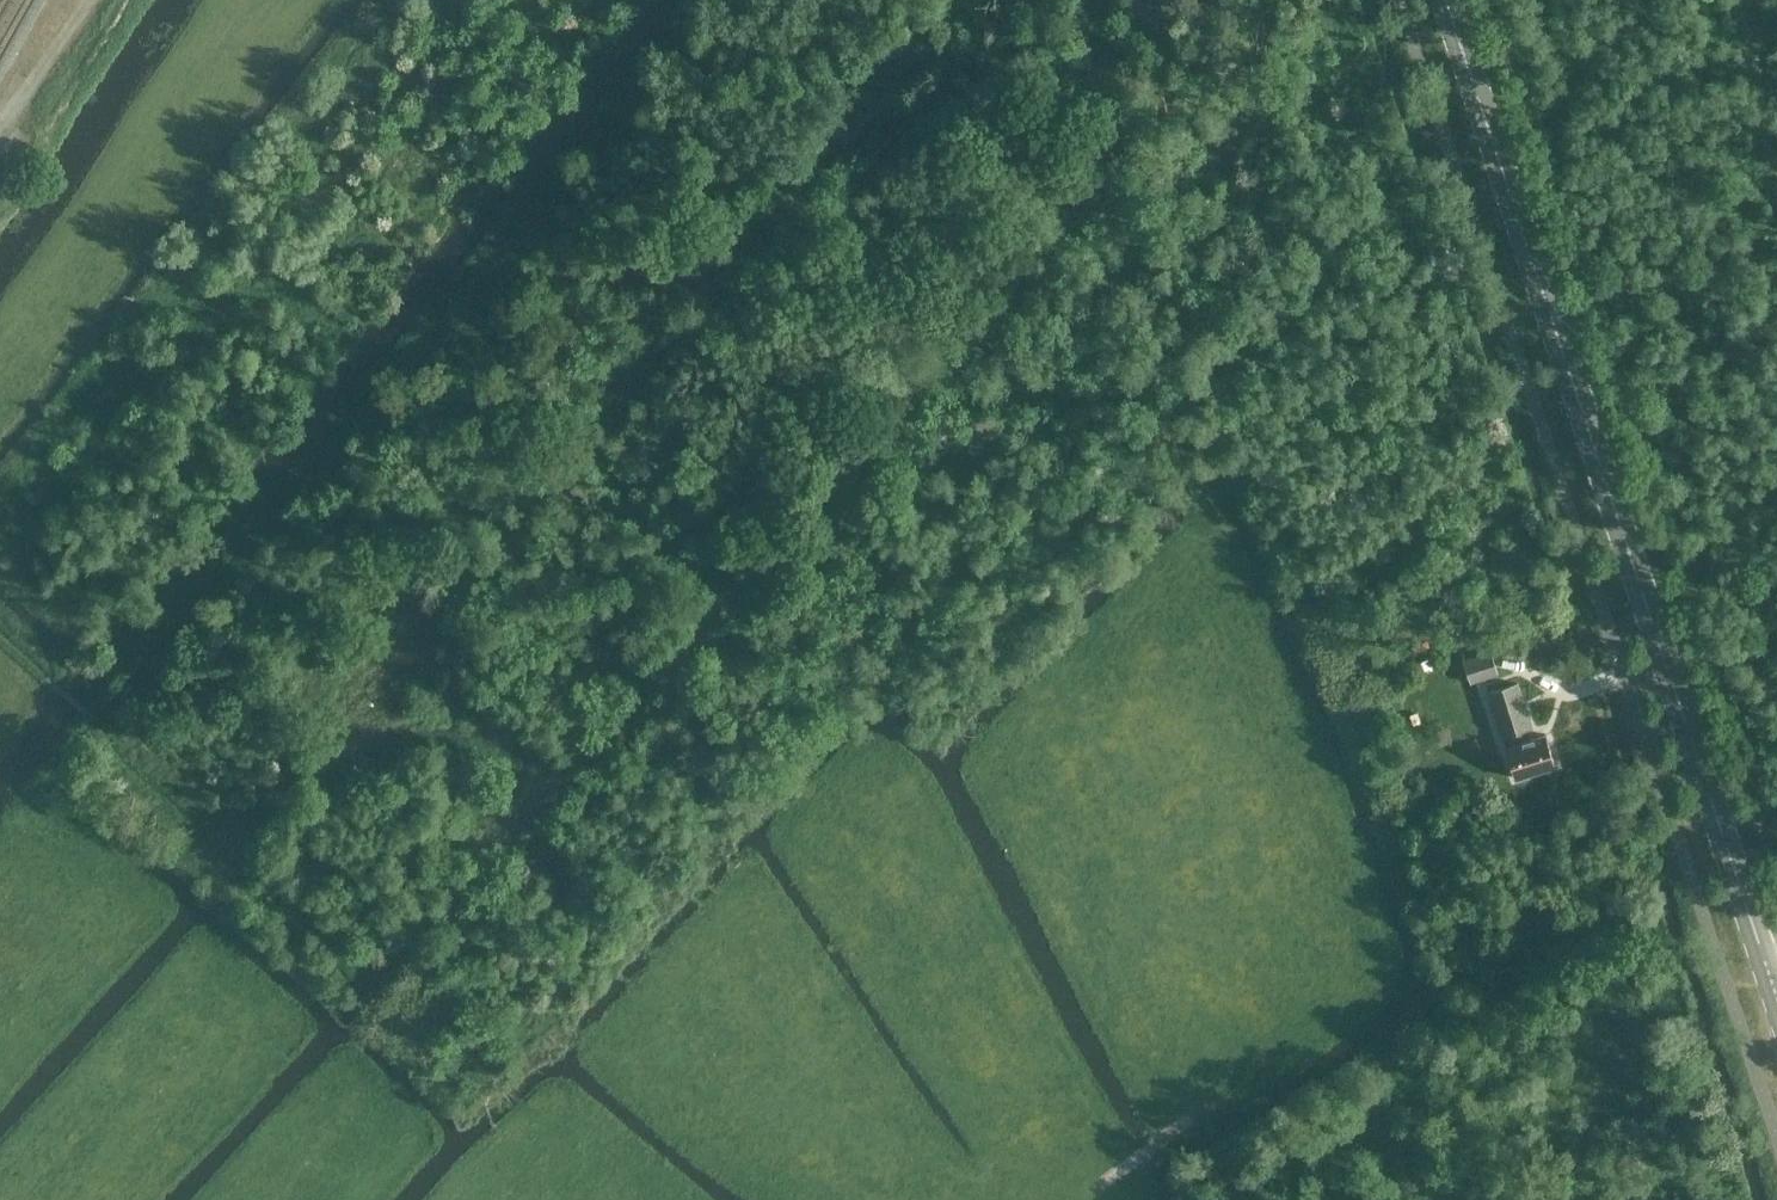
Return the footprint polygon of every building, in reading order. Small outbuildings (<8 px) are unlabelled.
[(1467,656),(1474,678),(1499,670),(1492,648),(1467,656)] [(1488,753),(1499,783),(1553,764),(1541,733),(1520,741),(1517,732),(1528,728),(1511,683),(1482,693),(1499,739),(1506,736),(1509,745),(1488,753)]
